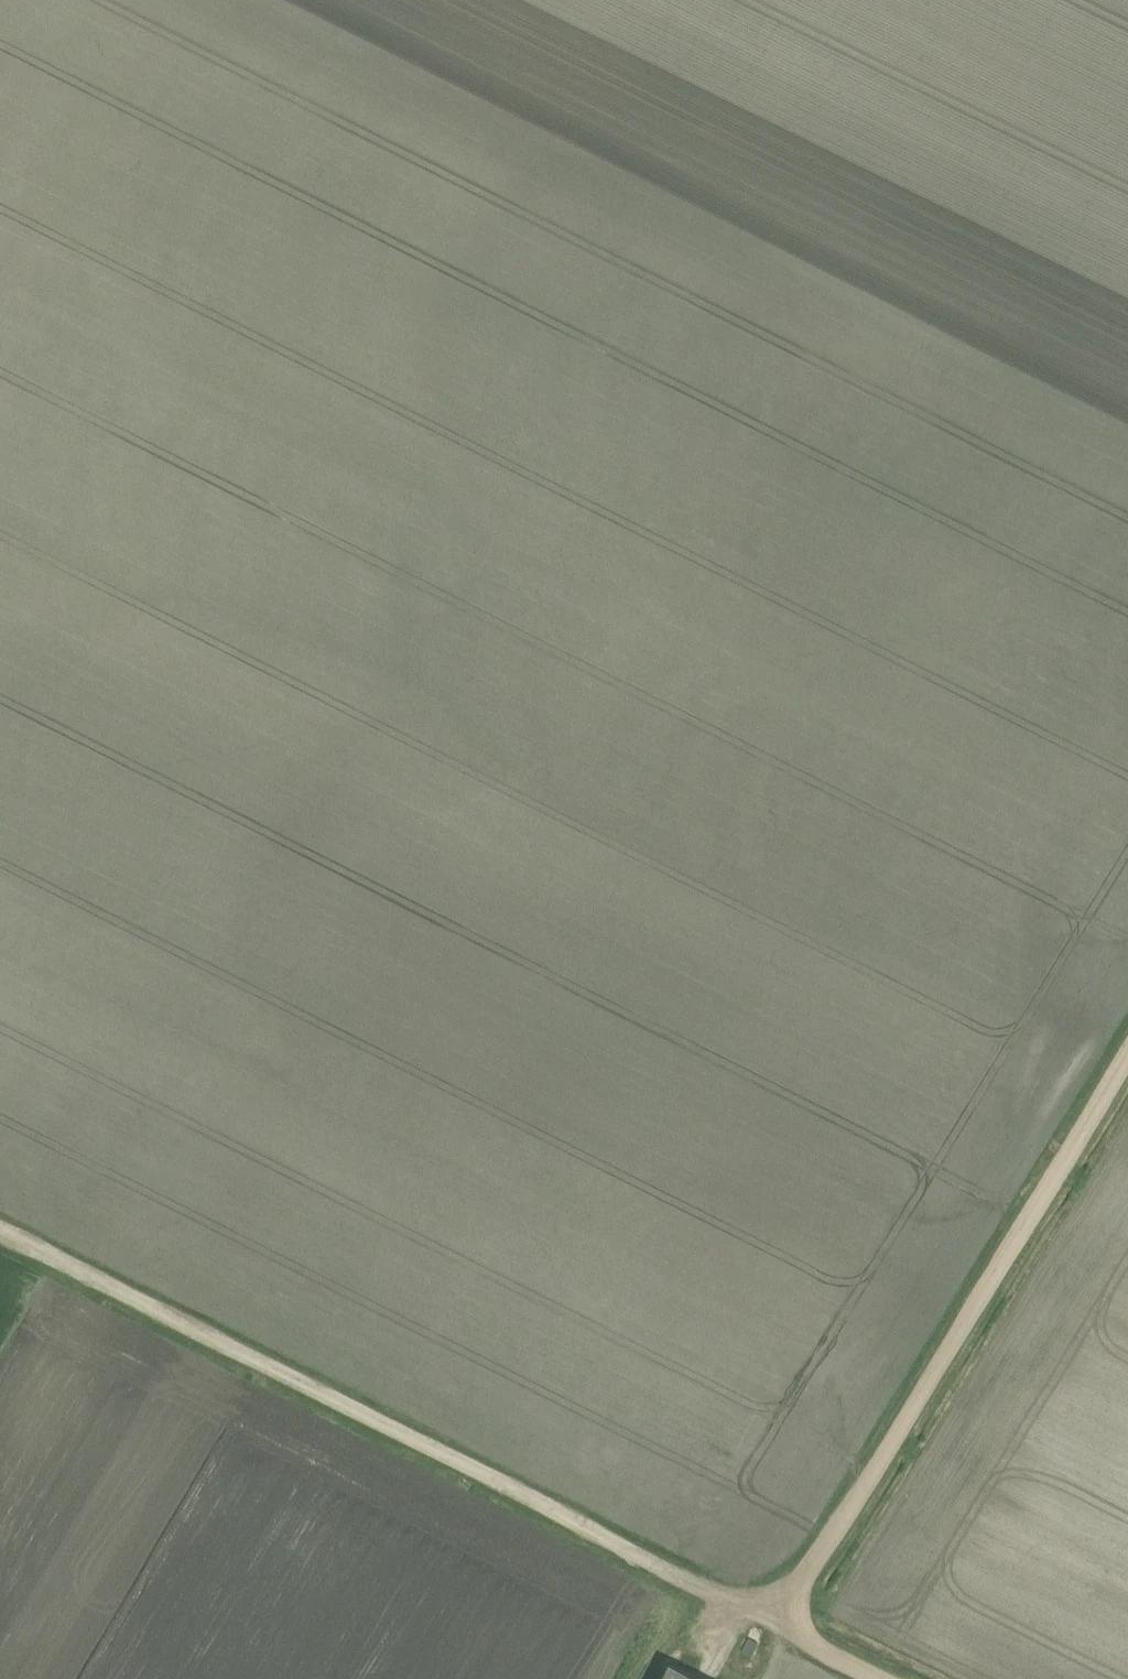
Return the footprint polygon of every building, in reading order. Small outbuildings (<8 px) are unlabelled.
[(669,1661),(659,1678),(705,1678),(669,1661)]
